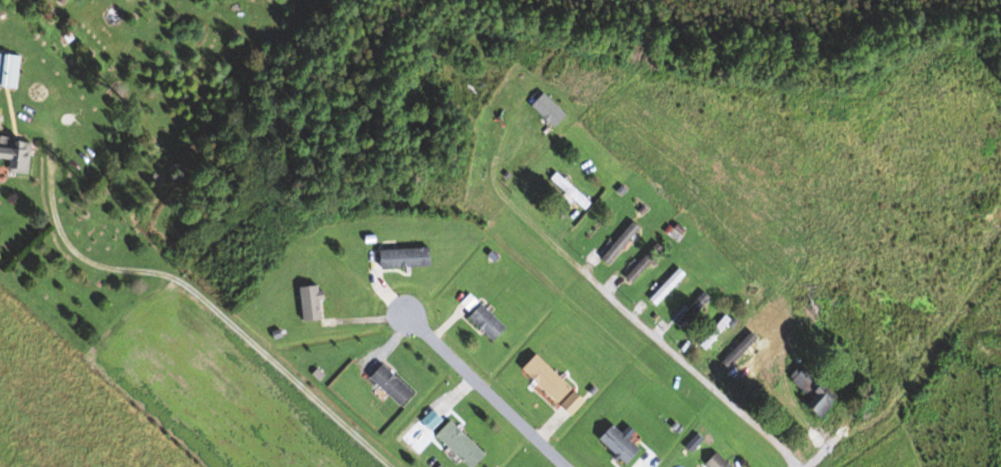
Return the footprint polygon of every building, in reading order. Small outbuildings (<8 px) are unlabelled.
[(22,55),(0,54),(0,87),(20,88),(22,55)] [(532,106),(556,129),(569,115),(545,92),(532,106)] [(34,140),(0,138),(0,159),(15,160),(14,174),(32,175),(34,140)] [(592,204),(559,171),(551,179),(585,212),(592,204)] [(601,257),(611,266),(643,229),(634,221),(601,257)] [(666,250),(659,243),(626,276),(633,283),(666,250)] [(687,275),(679,267),(649,298),(657,306),(687,275)] [(712,298),(704,291),(677,324),(685,331),(712,298)] [(496,341),(509,329),(483,304),(471,316),(496,341)] [(733,320),(725,313),(700,344),(708,351),(733,320)] [(762,332),(755,327),(736,351),(744,356),(762,332)] [(373,377),(403,407),(416,395),(386,364),(373,377)] [(804,400),(825,418),(842,397),(804,365),(791,379),(809,394),(804,400)] [(488,456),(453,421),(439,435),(471,466),(477,466),(488,456)] [(601,438),(631,466),(644,452),(614,424),(601,438)] [(711,466),(729,466),(731,465),(718,453),(708,463),(711,466)]
